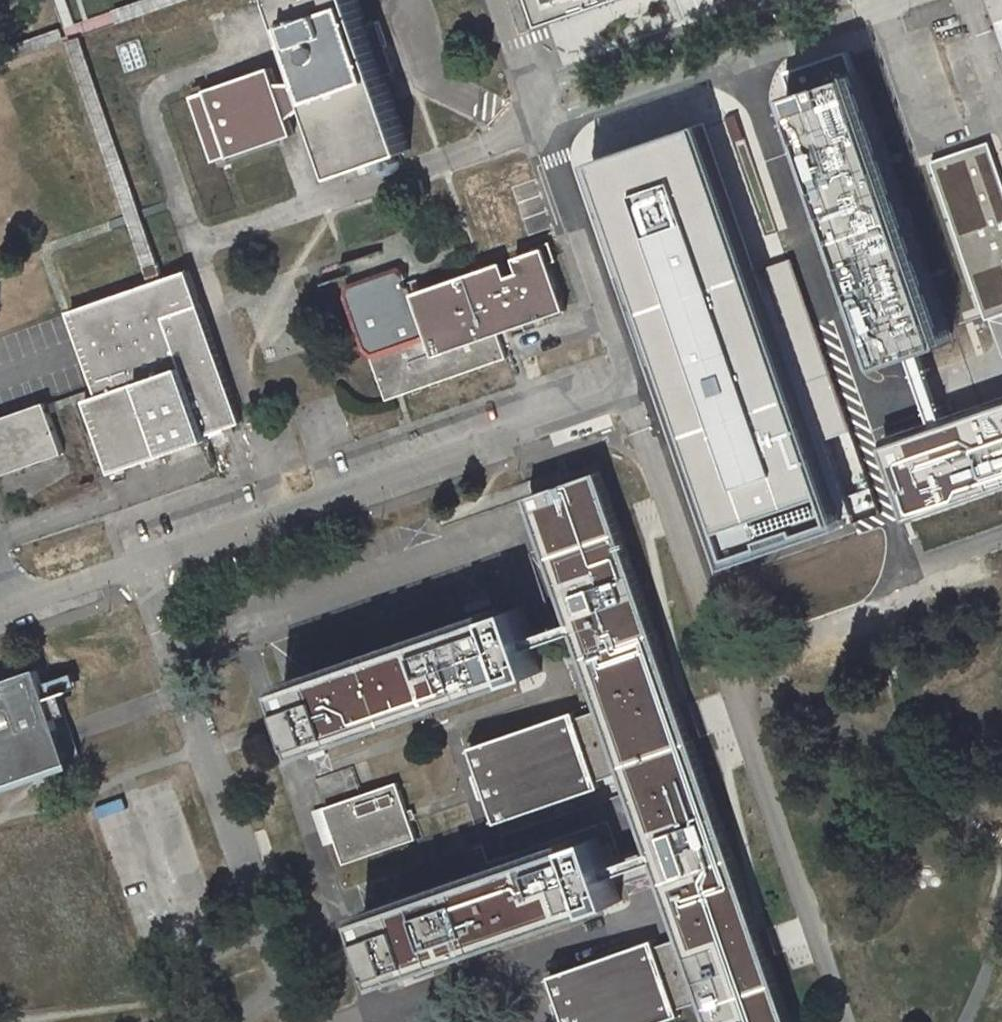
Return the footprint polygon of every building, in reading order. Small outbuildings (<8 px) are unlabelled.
[(282,7),(288,24),(291,33),(299,57),(308,82),(314,99),(316,107),(319,115),(322,123),(325,132),(328,140),(331,148),(339,174),(361,167),(371,163),(373,163),(375,162),(380,160),(384,159),(391,156),(395,155),(409,150),(403,132),(400,124),(398,116),(395,107),(392,99),(390,95),(389,91),(383,75),(378,59),(378,58),(375,51),(388,46),(380,21),(366,26),(363,17),(360,9),(357,0),(279,0),(282,7)] [(546,0),(539,0),(547,23),(606,3),(584,5),(547,8),(546,0)] [(547,8),(584,5),(606,3),(614,0),(546,0),(547,8)] [(378,59),(383,75),(396,70),(388,46),(375,51),(378,59)] [(276,82),(271,67),(253,73),(204,90),(202,84),(192,87),(194,93),(192,94),(216,161),(218,161),(220,167),(230,163),(228,157),(277,140),(294,135),(289,119),(285,108),(282,100),(280,94),(276,82)] [(251,67),(202,84),(204,90),(253,73),(251,67)] [(933,262),(867,70),(858,73),(840,79),(831,82),(821,86),(802,92),(896,362),(912,357),(923,353),(960,340),(940,281),(933,262)] [(305,106),(314,99),(308,82),(296,82),(276,82),(280,94),(282,100),(285,108),(289,119),(305,106)] [(722,560),(725,566),(733,563),(836,528),(832,517),(748,276),(745,269),(715,181),(696,127),(585,165),(602,215),(722,560)] [(279,146),(277,140),(228,157),(230,163),(279,146)] [(933,161),(991,320),(1001,316),(1001,171),(991,141),(933,161)] [(542,318),(566,310),(556,281),(544,248),(524,255),(515,258),(520,272),(507,276),(502,262),(482,269),(476,271),(474,267),(469,252),(429,266),(423,279),(426,289),(414,293),(411,286),(406,286),(405,284),(405,279),(408,276),(406,270),(399,265),(347,283),(361,326),(366,324),(369,331),(364,333),(381,381),(387,400),(398,396),(402,395),(507,358),(503,345),(499,333),(542,318)] [(793,261),(748,276),(832,517),(877,501),(876,497),(793,261)] [(85,400),(111,473),(209,439),(207,435),(224,429),(232,426),(242,423),(188,269),(158,280),(150,283),(68,312),(85,361),(94,384),(98,395),(85,400)] [(46,402),(36,405),(33,406),(29,408),(0,418),(0,476),(62,454),(64,453),(50,413),(46,402)] [(885,445),(898,484),(905,505),(1001,472),(1001,405),(945,425),(934,428),(885,445)] [(224,429),(226,435),(234,433),(232,426),(224,429)] [(551,1004),(555,1016),(557,1021),(657,1021),(680,1014),(678,1007),(705,997),(711,1012),(714,1021),(793,1021),(770,958),(765,941),(760,927),(694,738),(688,721),(683,707),(677,690),(600,470),(595,472),(589,474),(544,489),(531,494),(563,585),(575,618),(577,624),(578,630),(606,708),(577,718),(575,711),(468,748),(477,774),(472,776),(476,787),(480,799),(484,797),(493,823),(601,786),(598,778),(622,770),(626,769),(654,847),(656,854),(657,858),(658,860),(659,862),(659,864),(684,937),(657,946),(654,940),(547,976),(556,1002),(551,1004)] [(905,505),(910,517),(1001,486),(1001,472),(905,505)] [(294,720),(305,751),(427,709),(433,707),(502,683),(517,678),(506,646),(495,616),(396,650),(384,654),(283,689),(294,720)] [(382,648),(384,654),(396,650),(394,644),(382,648)] [(4,784),(31,775),(39,772),(56,767),(71,761),(72,761),(61,731),(57,719),(53,707),(50,698),(45,683),(40,669),(8,680),(8,681),(6,681),(0,683),(0,786),(4,784)] [(45,683),(50,698),(64,693),(79,688),(74,673),(55,680),(45,683)] [(326,802),(361,791),(353,767),(319,778),(326,802)] [(408,810),(398,781),(378,788),(324,807),(338,844),(344,864),(417,839),(411,820),(406,821),(403,812),(408,810)] [(338,844),(324,807),(313,811),(326,848),(338,844)] [(581,864),(574,846),(363,918),(375,952),(385,980),(583,912),(596,908),(589,887),(588,884),(587,882),(581,864)] [(678,922),(668,925),(672,934),(681,931),(678,922)]
